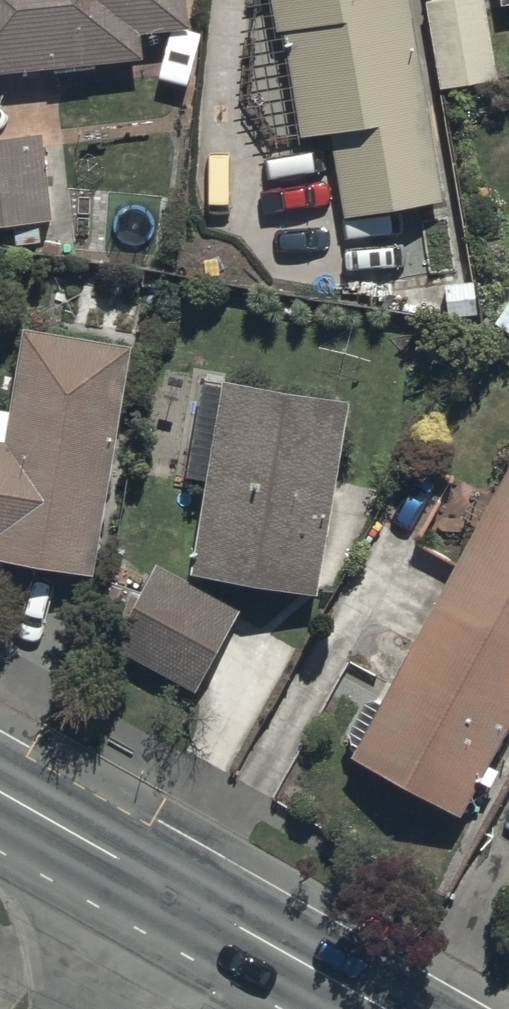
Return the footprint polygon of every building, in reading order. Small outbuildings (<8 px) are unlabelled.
[(148,60),(146,36),(197,30),(193,0),(0,0),(0,77),(148,60)] [(447,203),(412,0),(276,0),(300,139),(336,133),(351,220),(447,203)] [(497,84),(483,0),(436,0),(429,1),(445,93),(497,84)] [(53,219),(42,137),(0,143),(0,226),(53,219)] [(97,574),(137,344),(30,326),(10,446),(0,444),(0,558),(97,574)] [(197,576),(321,596),(353,401),(230,380),(197,576)] [(464,819),(508,736),(508,478),(355,760),(464,819)] [(198,696),(244,613),(160,567),(114,649),(198,696)]
